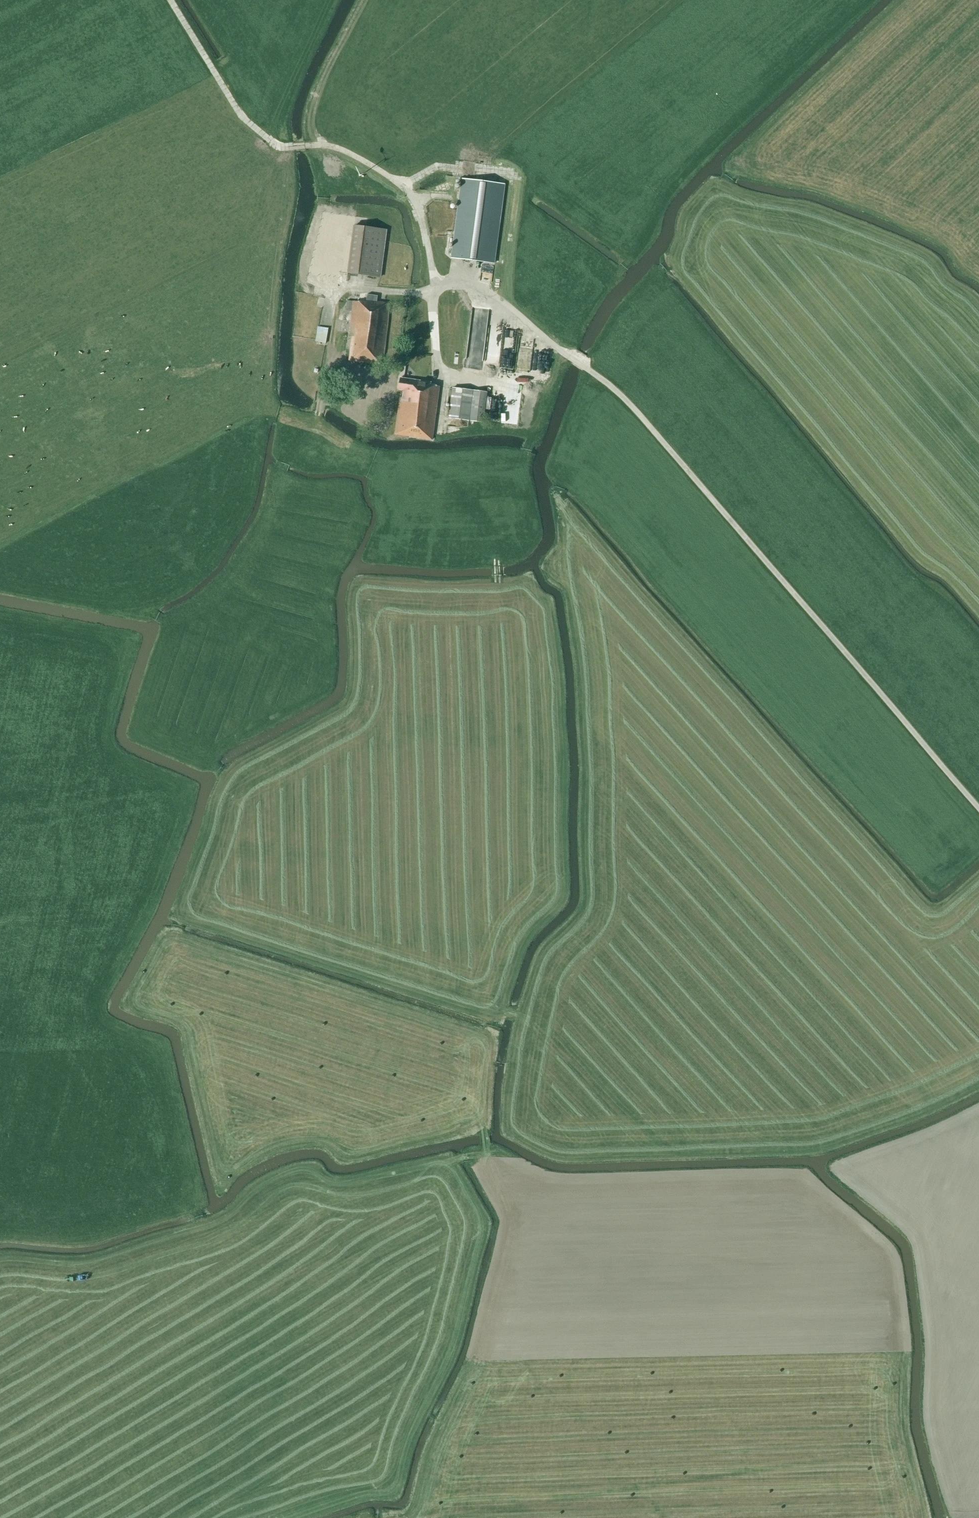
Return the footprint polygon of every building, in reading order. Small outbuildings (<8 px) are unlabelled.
[(452,258),(495,263),(505,179),(462,174),(452,258)] [(380,277),(387,230),(355,226),(348,273),(380,277)] [(366,301),(366,303),(353,302),(349,337),(352,337),(349,361),(380,365),(381,355),(384,355),(390,304),(377,302),(377,296),(367,295),(366,301)] [(473,335),(471,355),(484,357),(488,321),(483,320),(482,327),(474,326),(473,335)] [(326,343),(328,328),(317,326),(315,341),(326,343)] [(503,355),(501,366),(514,367),(516,356),(503,355)] [(403,398),(401,398),(395,434),(432,440),(440,386),(431,385),(431,383),(400,378),(399,390),(404,391),(403,398)] [(483,422),(483,421),(486,421),(487,413),(484,413),(487,392),(452,387),(448,418),(483,422)] [(543,447),(541,453),(547,456),(549,450),(543,447)]
